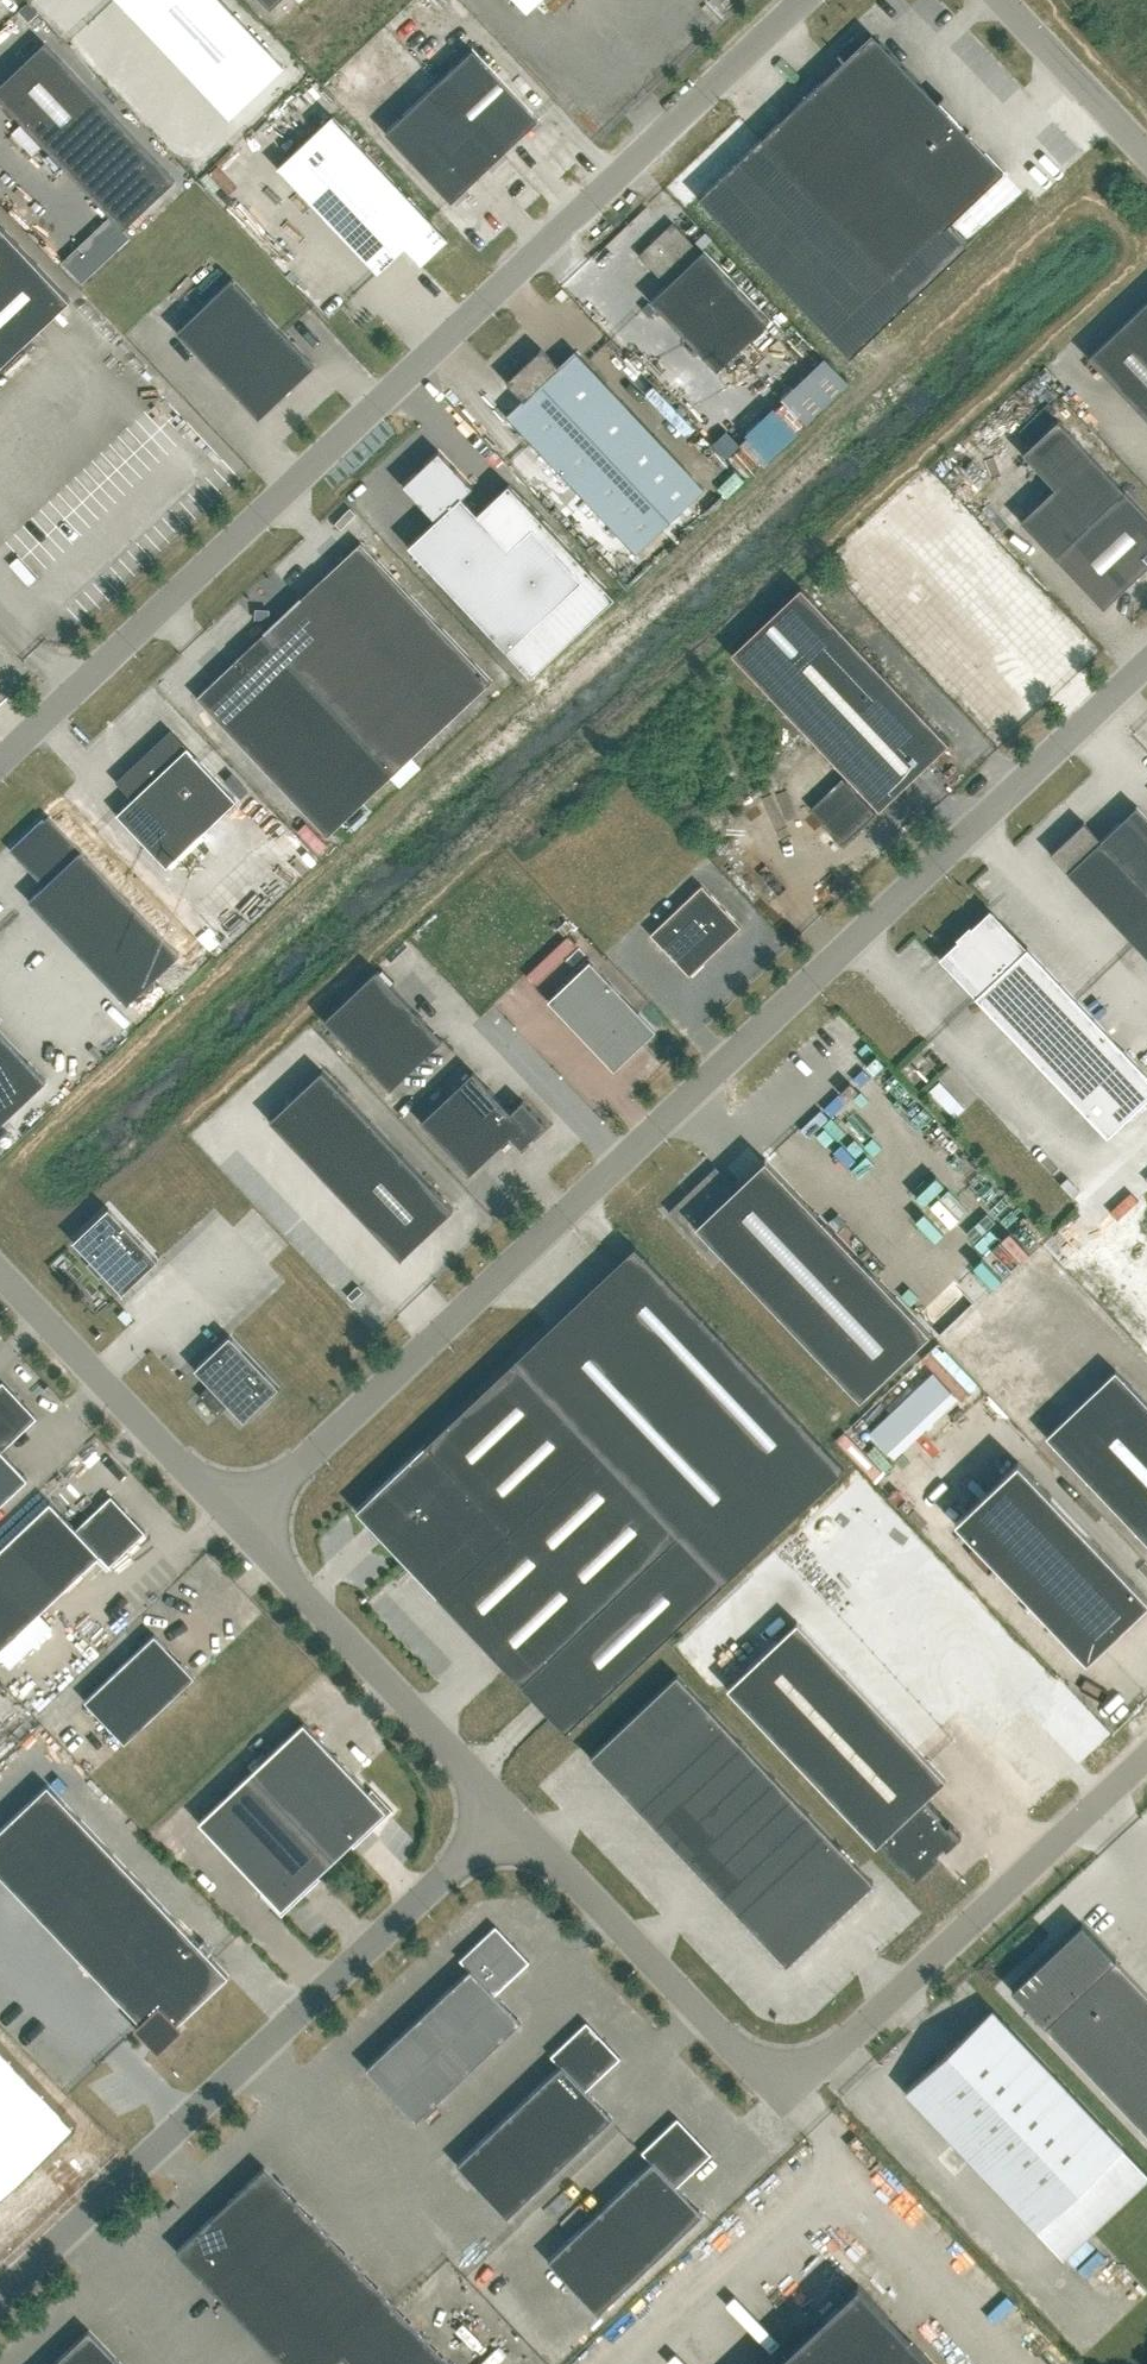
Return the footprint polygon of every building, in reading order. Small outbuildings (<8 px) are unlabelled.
[(284,67),(221,0),(118,0),(231,118),(284,67)] [(271,10),(281,0),(261,0),(271,10)] [(528,11),(539,0),(517,0),(528,11)] [(761,139),(699,198),(851,358),(968,246),(952,229),(948,225),(1003,172),(938,103),(944,97),(943,96),(937,102),(880,42),(863,42),(845,59),(839,53),(838,54),(843,60),(761,139)] [(0,85),(0,98),(111,215),(124,229),(175,180),(45,43),(0,85)] [(473,50),(386,132),(452,202),(539,119),(473,50)] [(333,116),(279,167),(379,273),(406,248),(422,265),(449,239),(432,221),(333,116)] [(111,215),(62,261),(82,282),(130,236),(124,229),(111,215)] [(639,255),(667,285),(651,301),(717,371),(770,320),(703,250),(702,252),(673,222),(639,255)] [(71,299),(0,224),(0,366),(71,299)] [(233,278),(177,331),(259,418),(316,365),(233,278)] [(1089,357),(1146,419),(1146,302),(1089,357)] [(636,551),(704,488),(575,351),(559,366),(542,348),(507,381),(524,399),(508,415),(636,551)] [(791,395),(817,421),(860,378),(834,353),(791,395)] [(1146,567),(1146,515),(1057,420),(1022,453),(1055,488),(1020,520),(1104,608),(1146,567)] [(509,484),(477,513),(462,497),(473,487),(439,451),(403,485),(436,520),(409,545),(507,650),(531,676),(615,597),(509,484)] [(197,697),(328,836),(397,770),(492,681),(361,542),(326,575),(325,575),(238,657),(197,697)] [(801,587),(731,653),(879,809),(949,743),(801,587)] [(1013,707),(993,729),(1008,743),(1028,721),(1013,707)] [(132,798),(116,813),(126,823),(167,866),(237,800),(196,757),(197,757),(170,729),(116,781),(132,798)] [(844,842),(876,812),(843,777),(811,807),(844,842)] [(1119,822),(1101,839),(1101,840),(1146,888),(1146,816),(1137,805),(1119,822)] [(180,954),(49,816),(14,849),(46,884),(29,900),(128,1004),(180,954)] [(1101,839),(1084,822),(1051,853),(1068,871),(1067,872),(1146,956),(1146,888),(1101,840),(1101,839)] [(298,875),(319,858),(293,826),(272,844),(298,875)] [(702,885),(650,934),(674,959),(675,958),(690,973),(721,943),(722,944),(741,926),(702,885)] [(1146,1098),(1146,1074),(1027,947),(1025,949),(992,914),(944,959),(977,994),(975,996),(1107,1136),(1146,1098)] [(548,1000),(614,1070),(656,1030),(590,961),(548,1000)] [(443,1039),(376,970),(324,1019),(390,1089),(443,1039)] [(46,1081),(0,1031),(0,1124),(46,1081)] [(270,1120),(334,1188),(387,1139),(322,1070),(270,1120)] [(546,1124),(523,1100),(511,1111),(473,1071),(421,1121),(470,1173),(510,1135),(521,1147),(546,1124)] [(453,1209),(387,1139),(334,1188),(401,1259),(453,1209)] [(716,1166),(669,1211),(706,1250),(713,1243),(860,1399),(931,1332),(766,1158),(736,1186),(716,1166)] [(123,1293),(158,1259),(109,1207),(73,1241),(89,1257),(84,1262),(97,1276),(102,1271),(123,1293)] [(506,1667),(521,1684),(535,1699),(552,1716),(566,1731),(845,1468),(635,1245),(634,1247),(666,1281),(651,1296),(618,1262),(559,1318),(514,1361),(357,1509),(506,1667)] [(224,1400),(244,1420),(279,1387),(230,1335),(195,1368),(212,1386),(206,1391),(219,1405),(224,1400)] [(1116,1369),(1046,1435),(1146,1542),(1146,1403),(1116,1369)] [(37,1417),(3,1381),(0,1384),(0,1505),(28,1478),(2,1450),(37,1417)] [(965,1454),(924,1494),(949,1520),(990,1479),(965,1454)] [(1087,1660),(1146,1603),(1146,1597),(1018,1461),(955,1521),(1087,1660)] [(145,1532),(111,1496),(76,1528),(50,1501),(0,1549),(0,1649),(99,1555),(109,1566),(145,1532)] [(946,1778),(797,1621),(727,1687),(876,1844),(879,1841),(886,1848),(885,1849),(914,1880),(937,1858),(934,1855),(956,1834),(939,1816),(942,1813),(926,1797),(946,1778)] [(155,1634),(85,1700),(125,1743),(195,1676),(155,1634)] [(787,1964),(874,1882),(677,1674),(590,1756),(787,1964)] [(261,1893),(282,1915),(283,1914),(320,1878),(317,1875),(350,1843),(353,1847),(391,1811),(392,1811),(393,1810),(372,1788),(369,1791),(304,1723),(199,1822),(264,1890),(261,1893)] [(228,1975),(48,1785),(0,1831),(0,1874),(142,2023),(138,2026),(159,2048),(180,2028),(177,2024),(228,1975)] [(1146,2132),(1146,1990),(1116,1958),(1082,1922),(1012,1989),(1045,2024),(1045,2025),(1146,2132)] [(470,1970),(366,2068),(416,2121),(521,2022),(495,1994),(530,1961),(496,1925),(460,1959),(470,1970)] [(992,2008),(906,2090),(1037,2229),(1123,2147),(992,2008)] [(586,2090),(621,2057),(587,2021),(551,2055),(561,2066),(457,2164),(507,2217),(612,2117),(586,2090)] [(77,2123),(0,2042),(0,2197),(77,2123)] [(548,2260),(598,2313),(703,2214),(677,2186),(712,2153),(677,2117),(641,2152),(651,2162),(548,2260)] [(238,2192),(271,2227),(298,2202),(264,2167),(238,2192)] [(213,2215),(246,2251),(271,2227),(238,2192),(213,2215)] [(298,2202),(271,2227),(246,2251),(279,2286),(330,2237),(298,2202)] [(210,2285),(246,2251),(213,2215),(177,2250),(210,2285)] [(330,2237),(279,2286),(311,2320),(363,2271),(330,2237)] [(243,2320),(279,2286),(246,2251),(210,2285),(243,2320)] [(363,2271),(311,2320),(344,2355),(396,2306),(363,2271)] [(858,2284),(773,2363),(934,2363),(858,2284)] [(275,2354),(311,2320),(279,2286),(243,2320),(275,2354)] [(344,2355),(352,2363),(403,2363),(428,2340),(396,2306),(344,2355)] [(344,2355),(311,2320),(275,2354),(284,2363),(334,2363),(344,2355)] [(89,2330),(53,2363),(122,2363),(89,2330)] [(403,2363),(451,2363),(428,2340),(403,2363)] [(344,2355),(334,2363),(352,2363),(344,2355)]
